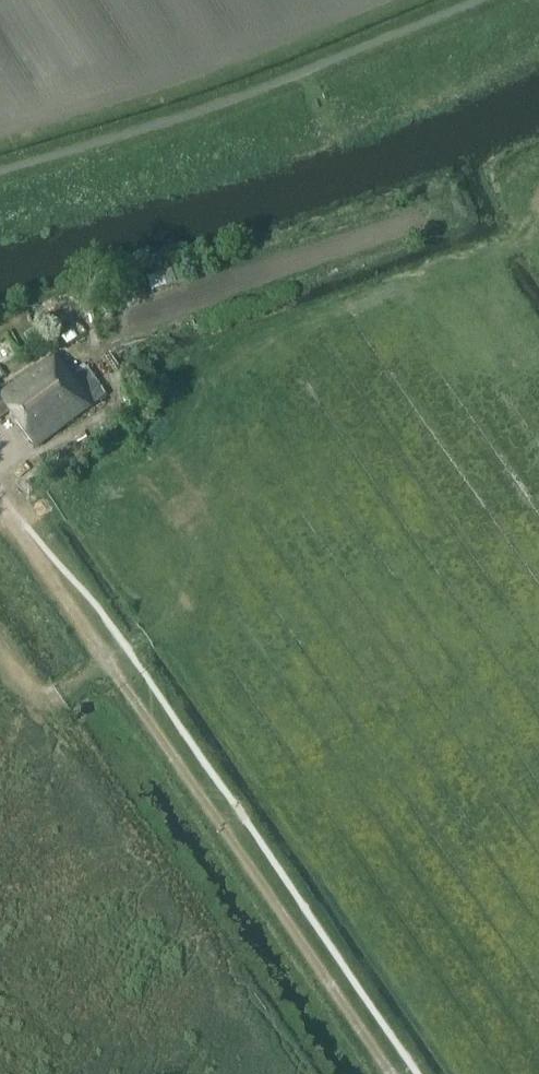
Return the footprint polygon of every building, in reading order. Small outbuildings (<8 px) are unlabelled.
[(8,411),(34,447),(90,407),(54,357),(0,395),(0,417),(8,411)]
